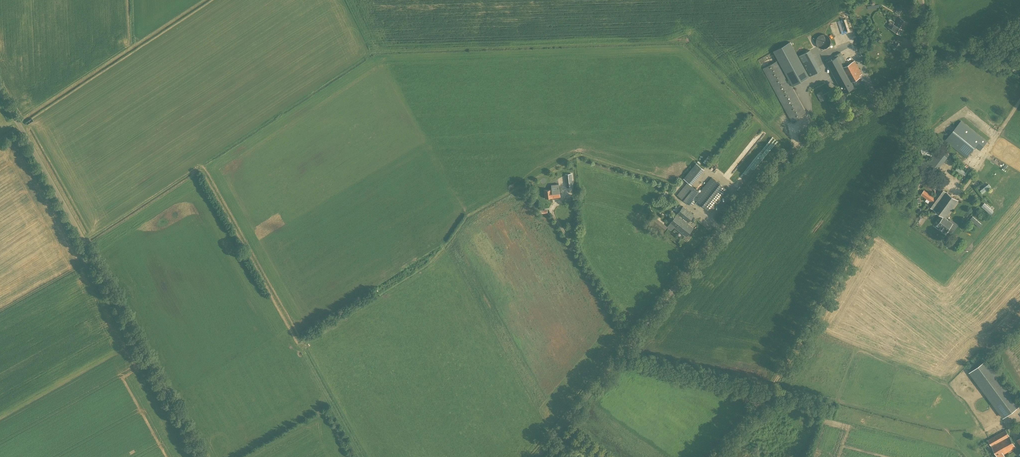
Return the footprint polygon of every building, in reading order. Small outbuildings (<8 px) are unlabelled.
[(899,5),(894,12),(900,15),(904,9),(899,5)] [(899,17),(894,25),(903,30),(908,23),(899,17)] [(887,27),(901,36),(904,31),(903,30),(894,25),(894,24),(893,23),(894,21),(891,20),(887,27)] [(825,34),(822,34),(820,35),(818,36),(816,38),(816,41),(816,43),(817,46),(819,47),(821,48),(824,49),(826,48),(828,46),(830,44),(830,42),(830,39),(829,37),(827,35),(825,34)] [(773,50),(792,86),(809,77),(790,41),(773,50)] [(846,66),(844,63),(845,60),(841,52),(834,56),(835,58),(826,62),(843,93),(854,87),(851,82),(860,77),(859,76),(862,74),(854,61),(846,66)] [(791,122),(806,114),(777,60),(762,69),(791,122)] [(1014,71),(1019,64),(1014,61),(1010,68),(1014,71)] [(816,62),(805,68),(810,76),(820,70),(816,62)] [(816,94),(821,102),(825,99),(820,91),(816,94)] [(966,158),(976,147),(980,150),(987,142),(961,121),(945,141),(966,158)] [(931,144),(928,143),(926,144),(924,145),(922,146),(921,148),(921,151),(921,153),(923,155),(925,156),(927,157),(929,157),(931,156),(933,154),(934,152),(934,150),(934,147),(932,146),(931,144)] [(936,172),(937,170),(947,157),(943,154),(938,150),(926,164),(936,172)] [(964,175),(967,172),(957,166),(955,169),(964,175)] [(711,177),(699,192),(687,182),(677,195),(689,205),(694,199),(711,213),(728,191),(711,177)] [(988,183),(980,190),(983,193),(991,186),(988,183)] [(552,198),(560,197),(559,184),(551,185),(551,189),(544,190),(545,198),(552,198)] [(953,229),(956,225),(946,218),(958,201),(941,188),(934,197),(924,190),(921,195),(930,202),(928,205),(944,217),(938,225),(946,232),(950,226),(953,229)] [(981,206),(990,214),(993,211),(984,202),(981,206)] [(694,215),(683,206),(670,223),(686,237),(693,228),(687,223),(694,215)] [(972,216),(968,221),(970,223),(972,221),(978,227),(980,224),(972,216)] [(1003,418),(1019,405),(1019,401),(988,358),(969,372),(1003,418)] [(1005,429),(988,440),(998,456),(1016,447),(1005,429)]
